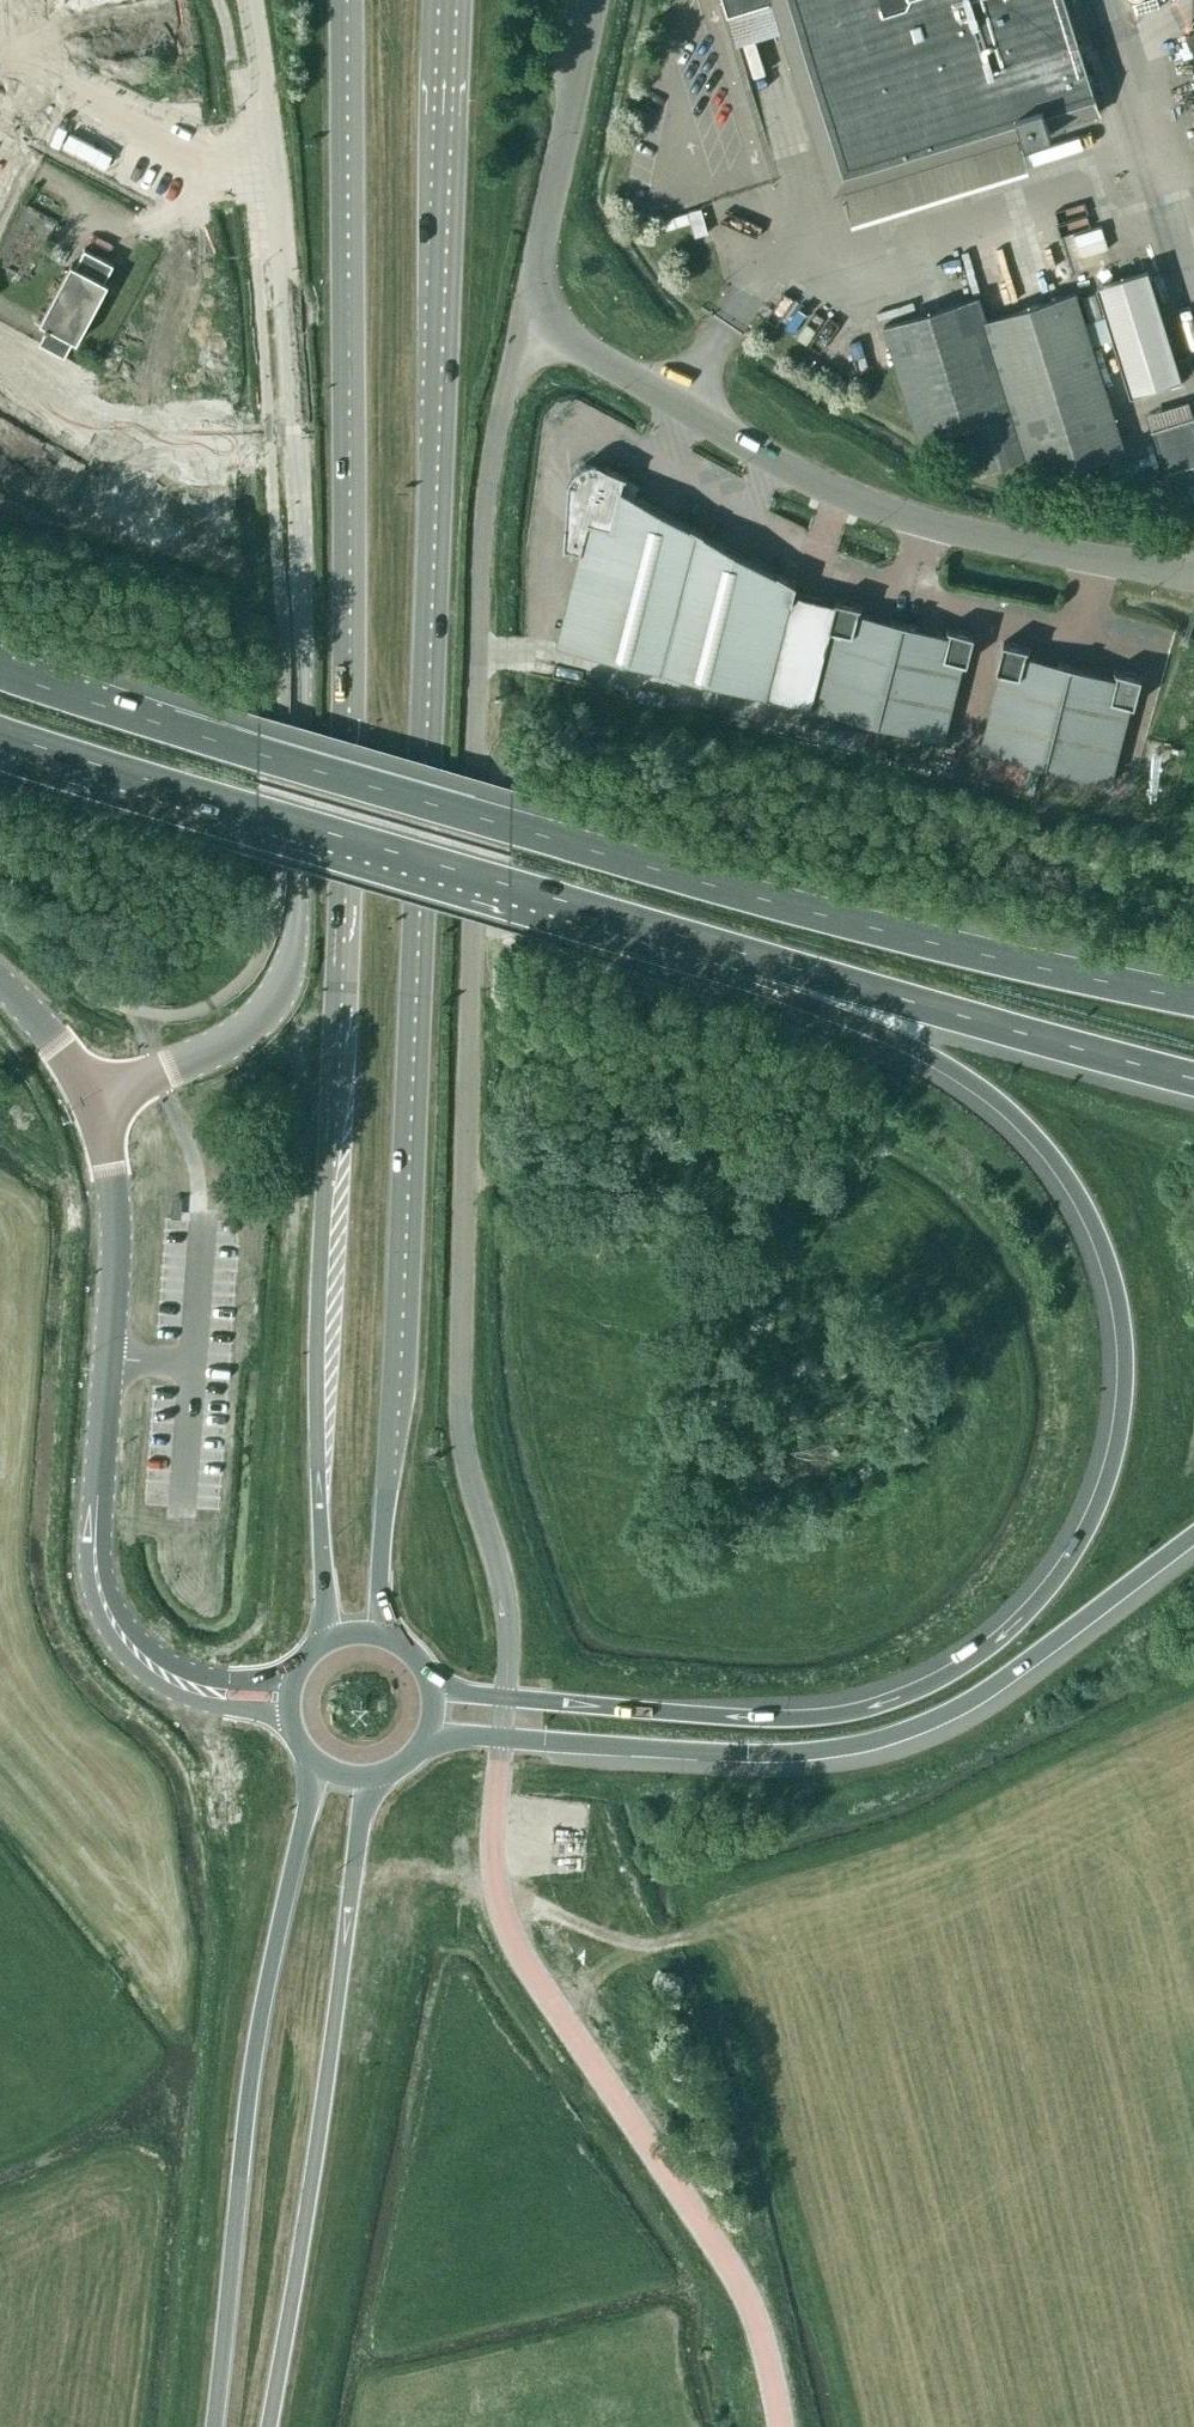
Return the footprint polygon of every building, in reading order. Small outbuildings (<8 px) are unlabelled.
[(728,14),(773,0),(833,194),(1024,136),(1025,140),(1051,131),(1050,128),(1101,113),(1066,0),(724,0),(728,14)] [(58,222),(26,204),(0,252),(0,264),(28,279),(58,222)] [(694,237),(707,234),(701,209),(688,212),(694,237)] [(114,263),(85,248),(77,264),(74,263),(43,320),(50,324),(41,341),(46,344),(40,353),(52,360),(58,350),(65,354),(74,337),(78,340),(110,282),(106,279),(114,263)] [(1148,270),(1098,286),(1131,393),(1182,378),(1193,374),(1193,370),(1190,356),(1176,360),(1148,270)] [(1126,452),(1077,293),(1021,310),(1014,289),(978,300),(978,298),(883,329),(921,444),(966,429),(981,475),(1028,459),(1035,481),(1126,452)] [(1089,321),(1102,317),(1095,294),(1082,298),(1089,321)] [(1153,429),(1178,505),(1193,500),(1193,417),(1153,429)] [(584,539),(557,643),(768,696),(813,707),(834,627),(829,626),(835,603),(794,593),(796,583),(621,488),(624,476),(605,467),(601,465),(598,464),(593,464),(589,465),(583,466),(578,470),(574,474),(571,479),(570,485),(566,534),(584,539)] [(813,707),(813,708),(879,724),(904,624),(859,612),(860,606),(836,599),(835,603),(829,626),(834,627),(813,707)] [(904,624),(879,724),(944,741),(964,662),(968,663),(975,634),(951,628),(949,635),(904,624)] [(1046,767),(1071,666),(1026,655),(1027,648),(1004,642),(997,670),(1000,671),(980,750),(1046,767)] [(1116,678),(1071,666),(1046,767),(1111,783),(1131,704),(1135,705),(1142,677),(1118,671),(1116,678)]
